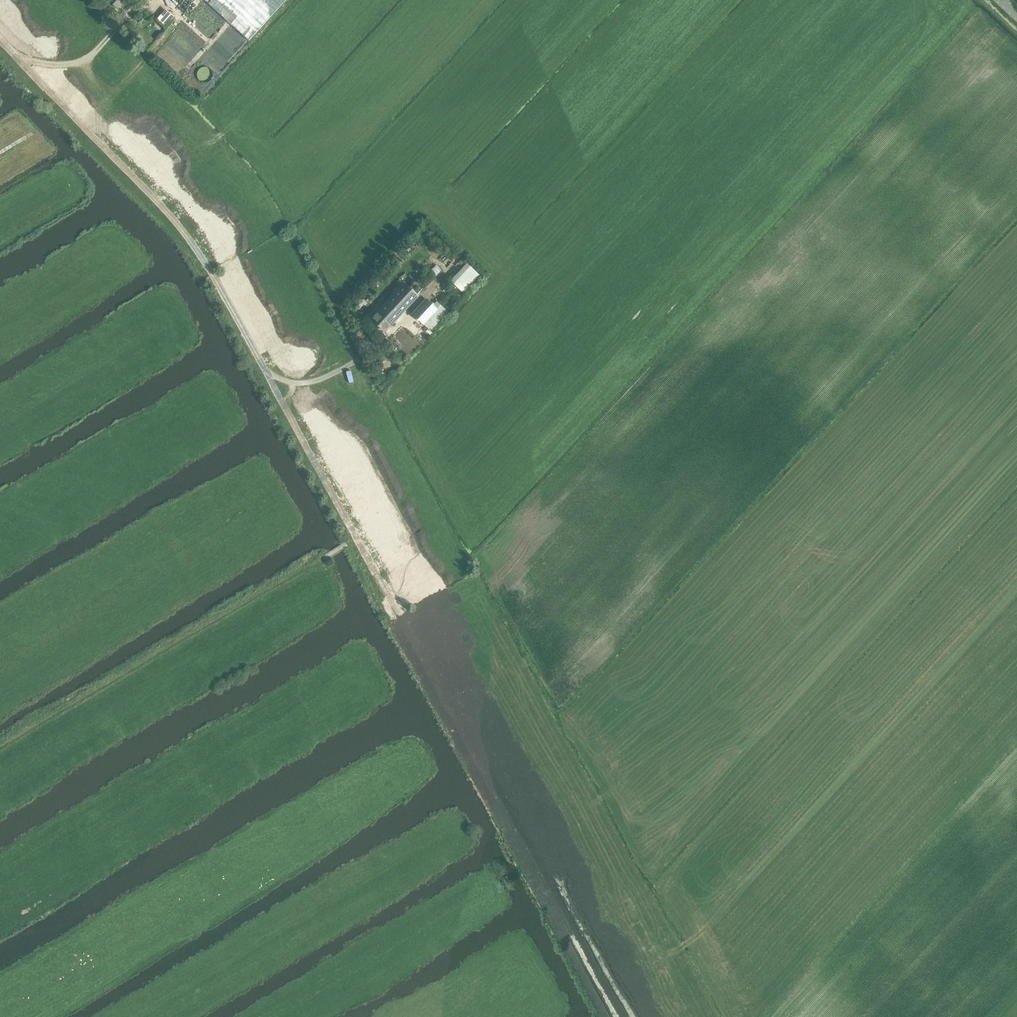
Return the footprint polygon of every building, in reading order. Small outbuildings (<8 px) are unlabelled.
[(108,0),(118,9),(126,0),(108,0)] [(233,5),(232,6),(239,12),(235,17),(245,26),(240,32),(249,40),(284,0),(228,0),(233,5)] [(159,15),(166,23),(175,15),(167,7),(159,15)] [(467,264),(451,281),(463,293),(479,275),(467,264)] [(404,279),(419,293),(424,288),(409,274),(404,279)] [(384,331),(417,296),(404,284),(387,302),(385,300),(381,304),(383,306),(371,319),(384,331)] [(437,301),(432,306),(426,299),(412,314),(431,331),(448,312),(437,301)]
